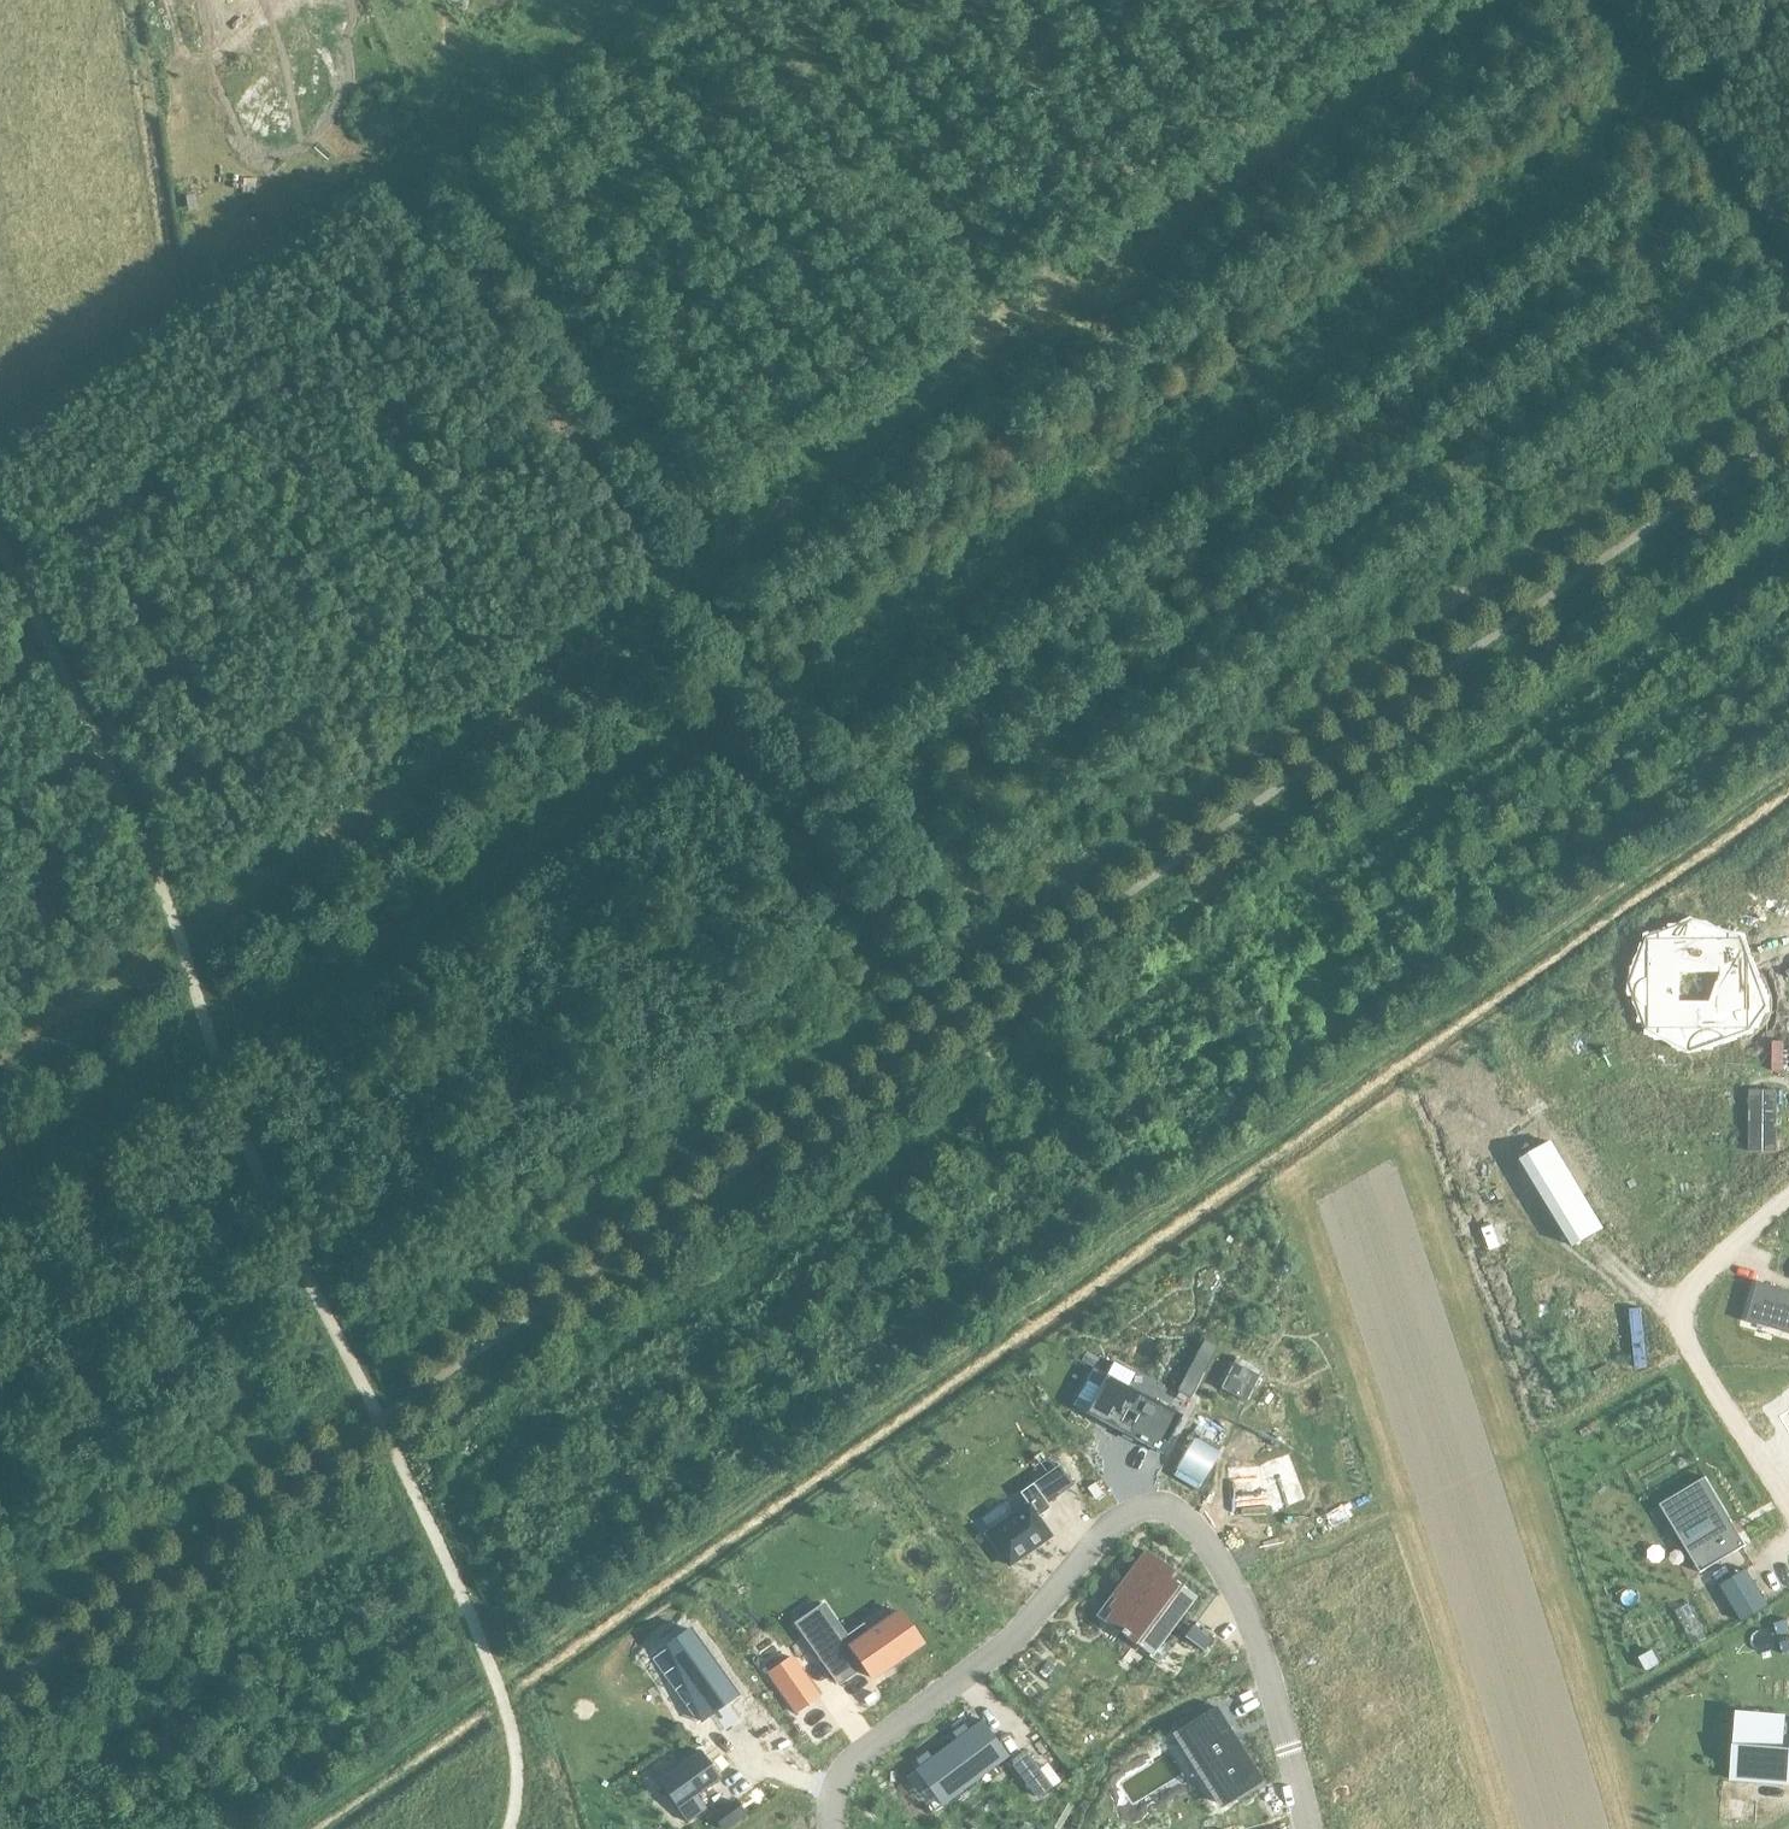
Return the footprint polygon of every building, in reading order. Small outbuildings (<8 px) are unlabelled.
[(185,178),(193,189),(208,179),(201,168),(185,178)] [(1741,939),(1648,939),(1648,1029),(1749,1029),(1749,961),(1741,939)] [(1764,1106),(1788,1132),(1788,1083),(1764,1106)] [(1728,1140),(1694,1174),(1719,1200),(1754,1167),(1728,1140)] [(1524,1158),(1523,1159),(1575,1246),(1576,1245),(1575,1244),(1601,1228),(1602,1229),(1603,1229),(1551,1142),(1550,1142),(1551,1143),(1524,1159),(1524,1158)] [(1747,1322),(1788,1334),(1788,1291),(1758,1283),(1747,1322)] [(1235,1362),(1222,1387),(1247,1400),(1260,1375),(1235,1362)] [(1595,1372),(1599,1378),(1612,1372),(1608,1365),(1595,1372)] [(1093,1368),(1073,1405),(1086,1412),(1162,1453),(1182,1415),(1106,1374),(1106,1375),(1093,1368)] [(1779,1416),(1788,1433),(1788,1410),(1779,1416)] [(1262,1466),(1228,1467),(1230,1516),(1278,1514),(1278,1509),(1306,1499),(1289,1454),(1261,1464),(1262,1466)] [(1706,1477),(1660,1504),(1701,1572),(1746,1545),(1739,1533),(1734,1536),(1727,1525),(1733,1522),(1706,1477)] [(1028,1504),(987,1533),(1009,1565),(1051,1535),(1037,1516),(1050,1507),(1033,1483),(1020,1492),(1028,1504)] [(1116,1610),(1107,1622),(1127,1637),(1128,1635),(1150,1652),(1148,1655),(1158,1662),(1170,1647),(1160,1639),(1193,1596),(1176,1583),(1175,1584),(1167,1578),(1172,1571),(1147,1552),(1114,1597),(1118,1600),(1112,1608),(1116,1610)] [(1746,1570),(1721,1585),(1743,1622),(1768,1606),(1746,1570)] [(823,1605),(797,1624),(839,1682),(864,1665),(873,1677),(921,1643),(899,1611),(868,1633),(863,1626),(847,1638),(823,1605)] [(1193,1625),(1184,1637),(1203,1651),(1212,1640),(1193,1625)] [(689,1630),(666,1646),(700,1722),(736,1696),(689,1630)] [(1652,1651),(1639,1658),(1646,1670),(1659,1663),(1652,1651)] [(791,1657),(769,1673),(796,1712),(819,1696),(791,1657)] [(1203,1724),(1182,1737),(1225,1805),(1263,1781),(1215,1706),(1198,1717),(1203,1724)] [(1735,1745),(1732,1779),(1788,1782),(1788,1748),(1782,1748),(1784,1714),(1752,1712),(1750,1746),(1735,1745)] [(980,1721),(915,1770),(916,1771),(917,1770),(942,1804),(941,1805),(942,1806),(1007,1757),(980,1721)] [(701,1750),(658,1781),(687,1822),(706,1808),(697,1795),(721,1778),(701,1750)] [(1028,1753),(1013,1765),(1036,1796),(1051,1784),(1028,1753)] [(1381,1762),(1351,1771),(1364,1814),(1394,1805),(1381,1762)] [(716,1818),(724,1828),(725,1828),(744,1816),(735,1804),(716,1818)]
